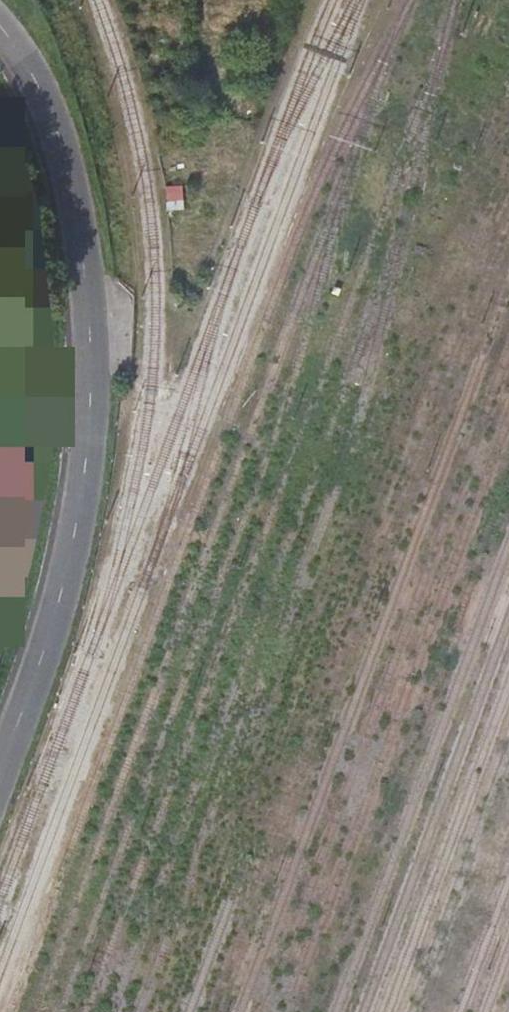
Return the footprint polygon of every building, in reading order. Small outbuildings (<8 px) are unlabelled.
[(182,188),(166,189),(167,204),(184,203),(182,188)] [(184,203),(167,204),(168,212),(184,211),(184,203)] [(0,455),(0,558),(34,467),(0,455)]
